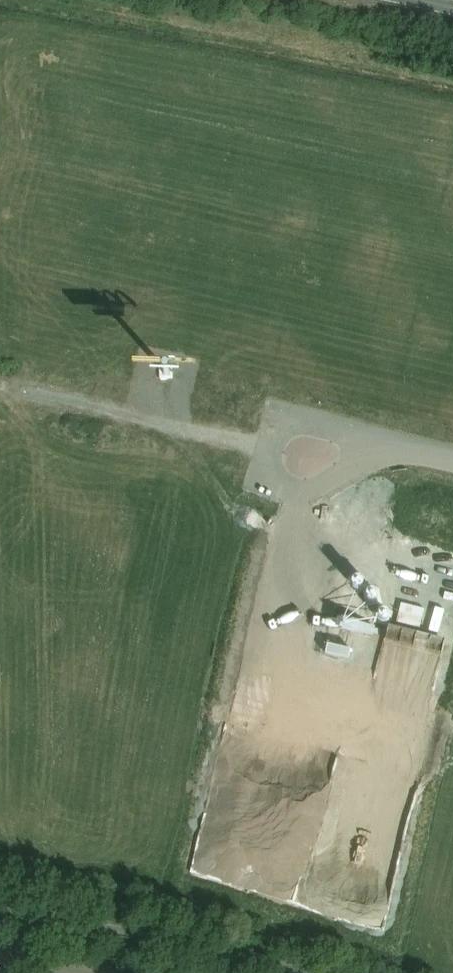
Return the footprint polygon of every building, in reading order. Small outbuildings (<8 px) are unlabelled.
[(428,771),(229,716),(188,877),(390,935),(428,771)]
